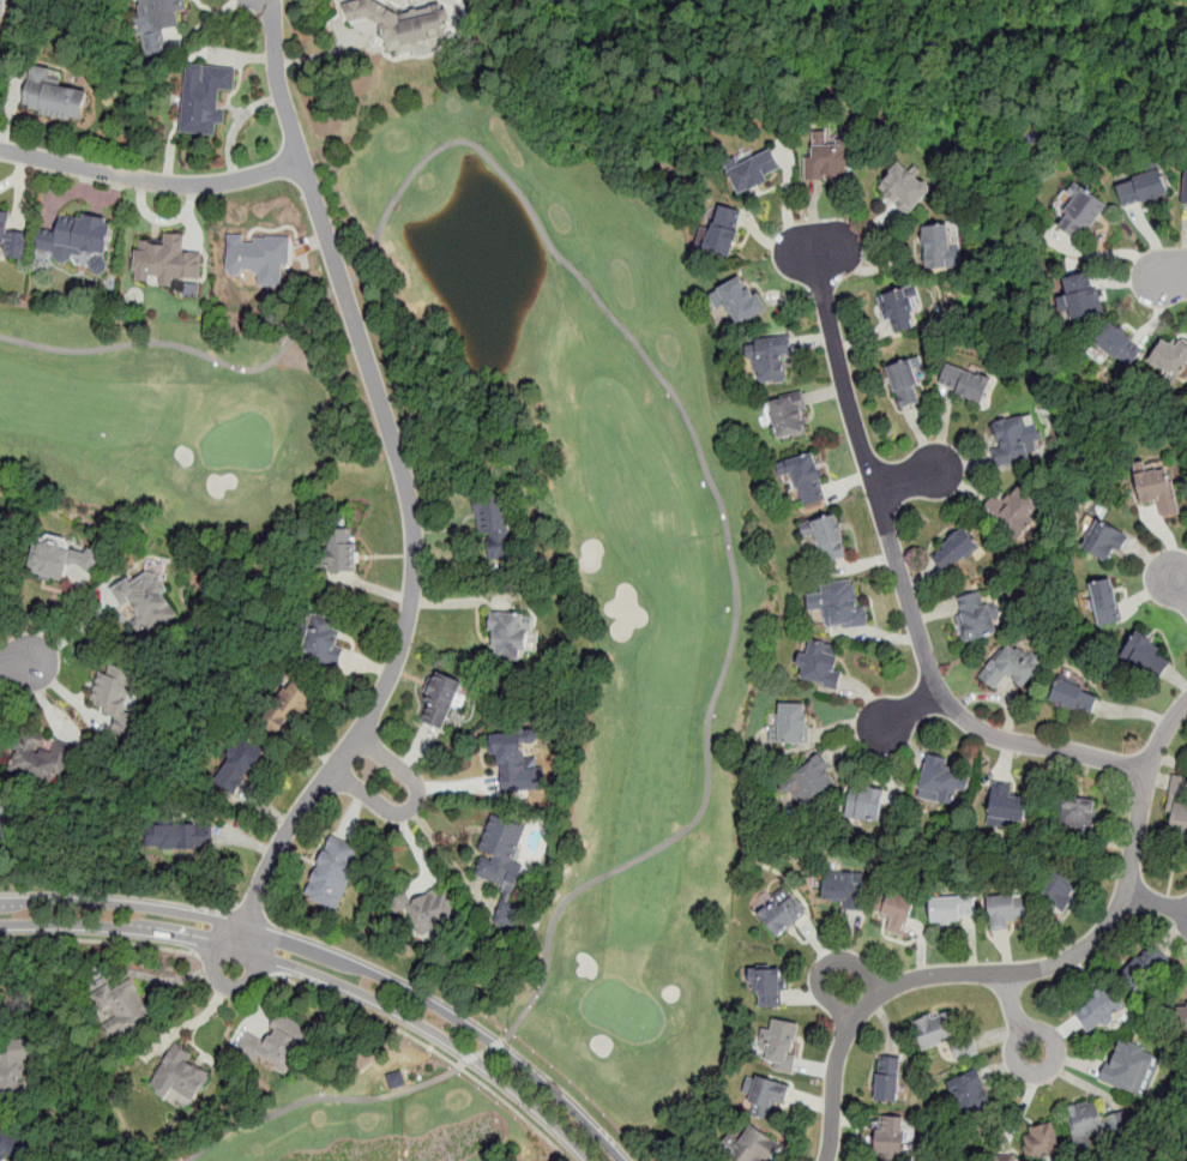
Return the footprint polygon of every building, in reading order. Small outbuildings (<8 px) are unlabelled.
[(168,55),(164,30),(181,28),(179,10),(183,10),(182,0),(139,0),(147,58),(168,55)] [(351,23),(369,18),(385,28),(391,52),(399,50),(400,55),(417,52),(416,43),(432,38),(435,44),(452,41),(450,35),(452,34),(448,19),(457,17),(452,1),(404,13),(381,0),(355,0),(347,2),(351,23)] [(182,133),(216,136),(217,122),(219,124),(223,91),(234,92),(236,68),(188,64),(182,133)] [(54,72),(31,67),(22,110),(83,122),(89,91),(52,84),(54,72)] [(813,143),(813,154),(805,154),(805,178),(852,178),(852,143),(813,143)] [(727,168),(737,193),(784,173),(773,148),(727,168)] [(876,188),(909,217),(933,191),(902,161),(876,188)] [(1138,168),(1141,179),(1119,185),(1125,207),(1170,194),(1161,161),(1138,168)] [(1054,223),(1081,241),(1108,201),(1081,184),(1054,223)] [(703,252),(731,257),(740,211),(712,206),(703,252)] [(13,216),(0,213),(0,261),(23,266),(29,241),(8,236),(13,216)] [(61,215),(59,229),(38,225),(34,247),(108,260),(114,224),(61,215)] [(957,269),(956,225),(918,227),(920,269),(957,269)] [(200,259),(181,257),(183,233),(165,233),(164,245),(138,242),(135,278),(199,283),(200,259)] [(285,287),(287,237),(227,237),(227,277),(257,277),(257,287),(285,287)] [(1102,313),(1092,271),(1064,277),(1073,319),(1102,313)] [(740,327),(766,312),(746,275),(718,290),(740,327)] [(890,335),(923,326),(912,285),(879,295),(890,335)] [(1096,341),(1127,369),(1144,350),(1113,323),(1096,341)] [(784,381),(781,354),(791,353),(789,336),(743,344),(745,357),(754,357),(758,384),(784,381)] [(1161,337),(1149,365),(1182,379),(1186,368),(1186,348),(1161,337)] [(923,402),(912,359),(887,365),(898,408),(923,402)] [(939,389),(987,403),(994,378),(946,365),(939,389)] [(776,441),(809,433),(800,395),(766,403),(776,441)] [(1002,467),(1040,457),(1028,416),(990,427),(1002,467)] [(826,500),(815,455),(783,463),(795,509),(826,500)] [(1147,471),(1146,462),(1134,464),(1140,505),(1158,503),(1161,518),(1180,515),(1171,468),(1147,471)] [(1004,505),(995,498),(984,511),(1017,537),(1042,506),(1018,487),(1004,505)] [(508,555),(505,495),(478,498),(482,557),(508,555)] [(837,515),(800,524),(803,539),(814,536),(823,565),(848,559),(837,515)] [(1113,566),(1129,536),(1098,519),(1083,549),(1113,566)] [(356,525),(326,525),(325,571),(355,571),(356,525)] [(948,575),(978,543),(960,527),(930,558),(948,575)] [(66,572),(94,579),(100,553),(37,537),(29,570),(65,579),(66,572)] [(115,588),(139,637),(181,616),(156,567),(115,588)] [(1114,578),(1089,584),(1098,626),(1123,620),(1114,578)] [(858,626),(857,583),(819,584),(820,595),(807,595),(807,613),(821,612),(821,628),(858,626)] [(965,640),(998,634),(988,591),(957,598),(965,640)] [(490,660),(522,660),(522,649),(534,649),(534,610),(490,610),(490,660)] [(347,622),(313,613),(300,657),(333,668),(347,622)] [(1168,652),(1139,630),(1121,654),(1150,676),(1168,652)] [(980,676),(995,690),(1006,675),(1025,691),(1044,667),(1010,639),(980,676)] [(795,679),(832,688),(840,652),(805,643),(795,679)] [(128,712),(139,673),(102,663),(91,706),(118,714),(113,734),(129,738),(135,714),(128,712)] [(463,679),(435,670),(420,721),(447,729),(463,679)] [(314,693),(289,676),(259,720),(283,736),(314,693)] [(1089,718),(1099,697),(1060,678),(1049,699),(1089,718)] [(809,705),(778,705),(778,744),(809,744),(809,705)] [(70,788),(82,747),(23,729),(11,770),(70,788)] [(537,742),(537,730),(490,730),(490,754),(501,754),(501,790),(523,790),(523,744),(537,742)] [(211,781),(233,796),(267,751),(245,734),(211,781)] [(928,752),(917,796),(953,804),(962,772),(940,766),(944,757),(928,752)] [(843,780),(837,770),(826,778),(812,759),(771,788),(791,817),(843,780)] [(854,777),(845,816),(879,823),(886,783),(854,777)] [(1028,801),(1012,799),(1014,786),(993,782),(986,824),(1022,830),(1028,801)] [(1058,829),(1091,836),(1098,804),(1064,796),(1058,829)] [(1173,800),(1168,832),(1186,835),(1186,803),(1173,800)] [(1,845),(9,803),(0,801),(0,845),(1,845)] [(474,876),(513,889),(520,865),(513,862),(524,828),(492,817),(480,855),(481,855),(474,876)] [(213,824),(149,824),(149,850),(213,850),(213,824)] [(306,898),(342,910),(362,846),(326,835),(306,898)] [(1037,891),(1064,913),(1075,898),(1069,894),(1074,889),(1071,886),(1079,878),(1059,862),(1037,891)] [(862,874),(823,874),(823,901),(845,901),(845,910),(862,910),(862,874)] [(806,912),(781,888),(754,914),(779,938),(806,912)] [(456,922),(442,889),(397,907),(400,915),(408,913),(417,938),(456,922)] [(903,938),(914,906),(878,894),(873,909),(890,915),(886,932),(903,938)] [(1022,896),(987,898),(989,932),(1011,930),(1010,919),(1023,918),(1022,896)] [(930,898),(930,922),(976,922),(976,898),(930,898)] [(1143,995),(1173,964),(1150,943),(1120,974),(1143,995)] [(749,1006),(781,1006),(781,970),(749,970),(749,1006)] [(134,977),(97,994),(118,1039),(155,1022),(134,977)] [(1089,1035),(1126,1010),(1110,986),(1073,1010),(1089,1035)] [(1177,1031),(1186,1031),(1186,1005),(1177,1005),(1177,1031)] [(950,1045),(954,1059),(974,1053),(960,1010),(912,1024),(921,1053),(950,1045)] [(290,1076),(309,1028),(278,1016),(267,1041),(246,1033),(236,1054),(290,1076)] [(761,1030),(753,1065),(789,1073),(800,1027),(772,1019),(770,1031),(761,1030)] [(38,1057),(35,1035),(0,1040),(0,1097),(31,1093),(26,1058),(38,1057)] [(1161,1057),(1115,1042),(1102,1083),(1147,1097),(1161,1057)] [(151,1083),(188,1106),(209,1072),(171,1049),(151,1083)] [(897,1102),(900,1061),(880,1059),(876,1101),(897,1102)] [(974,1070),(946,1081),(963,1126),(992,1113),(974,1070)] [(751,1115),(766,1120),(773,1099),(782,1101),(787,1085),(757,1076),(749,1101),(755,1103),(751,1115)] [(1078,1144),(1129,1126),(1123,1109),(1101,1118),(1095,1102),(1066,1112),(1078,1144)] [(26,1141),(5,1119),(0,1124),(0,1160),(8,1160),(26,1141)] [(878,1156),(905,1156),(905,1119),(878,1119),(878,1156)] [(752,1121),(723,1159),(726,1160),(761,1160),(777,1141),(752,1121)] [(1060,1156),(1056,1126),(1023,1129),(1026,1160),(1060,1156)]
